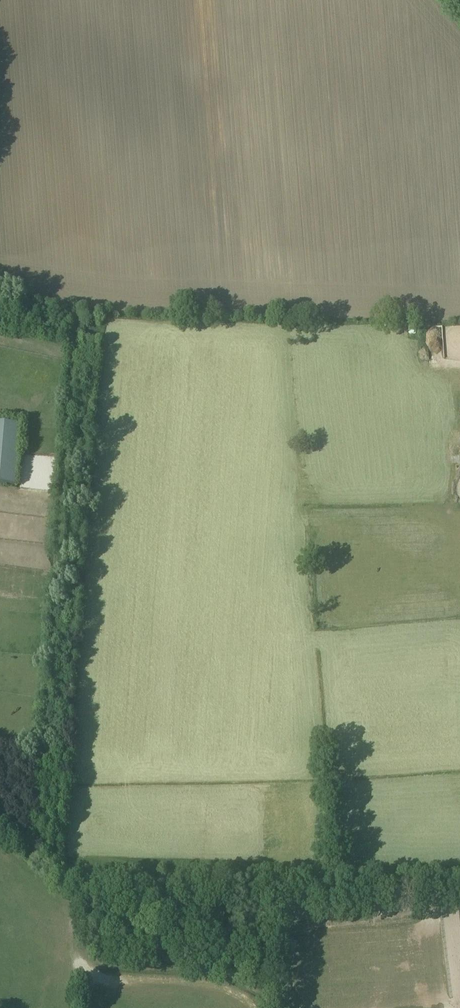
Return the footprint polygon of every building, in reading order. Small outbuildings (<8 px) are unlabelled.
[(406,325),(405,336),(427,336),(427,326),(406,325)] [(15,485),(20,425),(0,424),(0,484),(15,485)]
